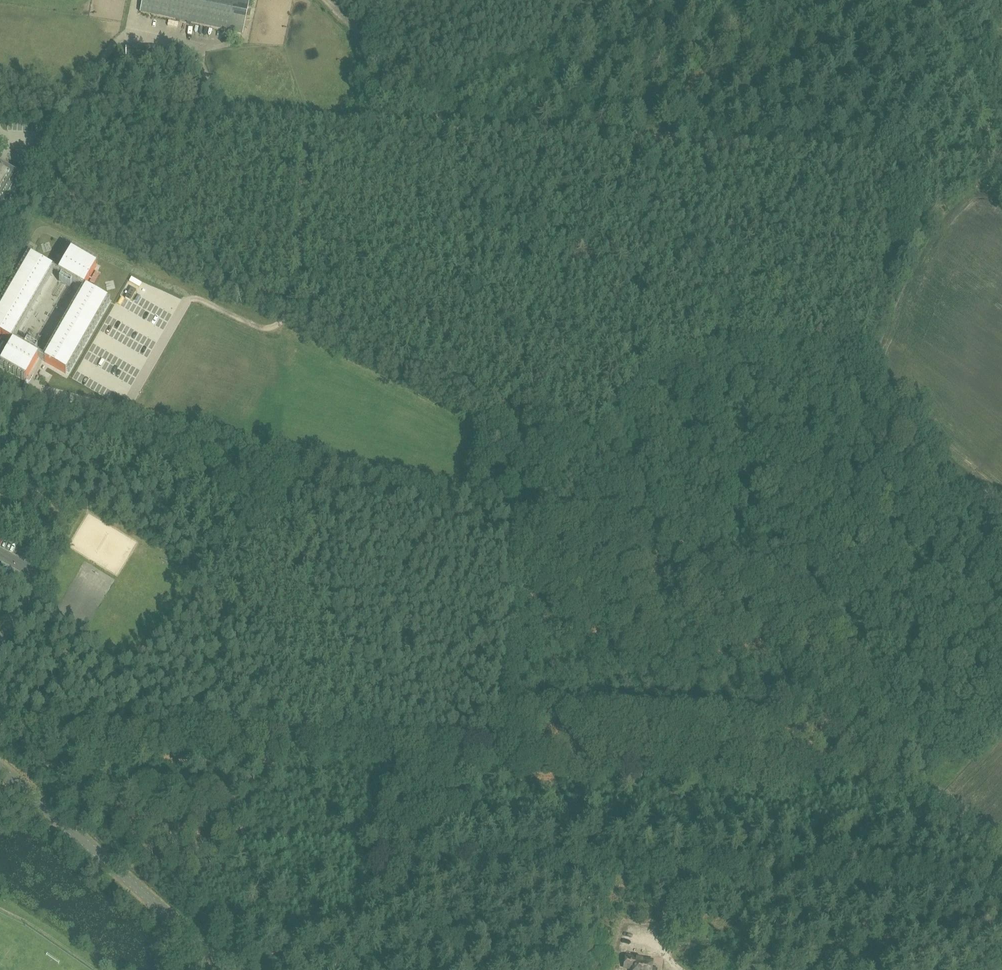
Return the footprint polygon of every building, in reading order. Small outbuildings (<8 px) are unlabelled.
[(140,13),(243,35),(250,0),(143,0),(140,13)] [(22,177),(13,171),(4,166),(0,164),(0,215),(22,177)] [(70,252),(58,273),(84,288),(96,267),(70,252)] [(0,311),(0,336),(11,342),(52,270),(31,258),(0,311)] [(107,301),(86,289),(84,288),(58,273),(52,270),(11,342),(12,343),(38,358),(45,361),(66,374),(107,301)] [(12,343),(0,364),(26,379),(38,358),(12,343)] [(669,900),(676,901),(678,888),(671,887),(669,900)] [(634,969),(658,969),(650,968),(651,963),(649,963),(649,961),(627,957),(625,968),(634,969)]
